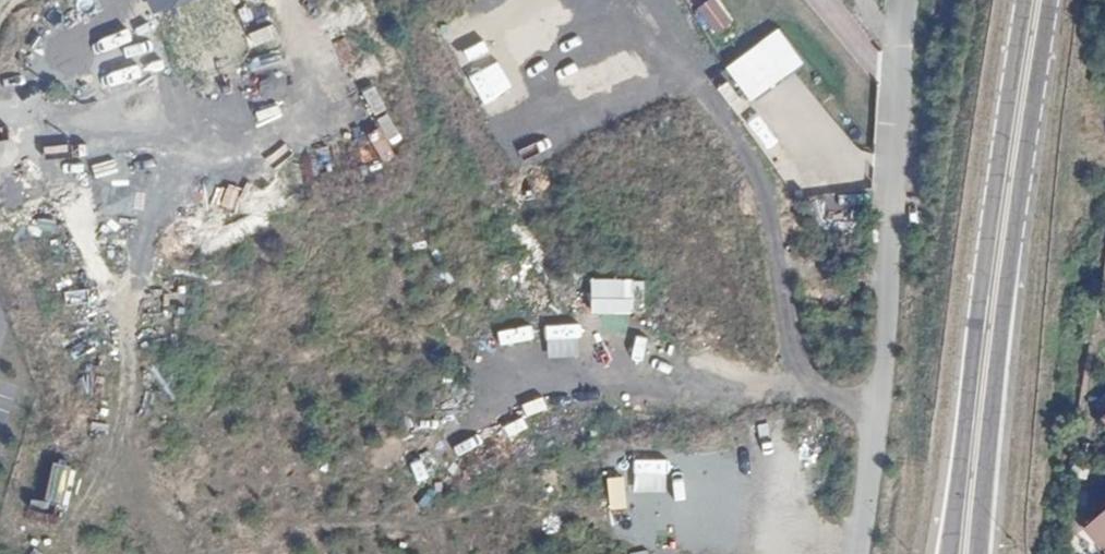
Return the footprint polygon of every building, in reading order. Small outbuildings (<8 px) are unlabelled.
[(698,9),(716,35),(734,23),(718,0),(710,0),(698,9)] [(779,29),(727,69),(753,104),(806,63),(779,29)] [(637,460),(638,490),(666,489),(666,459),(637,460)] [(1104,553),(1104,514),(1086,531),(1104,553)]
